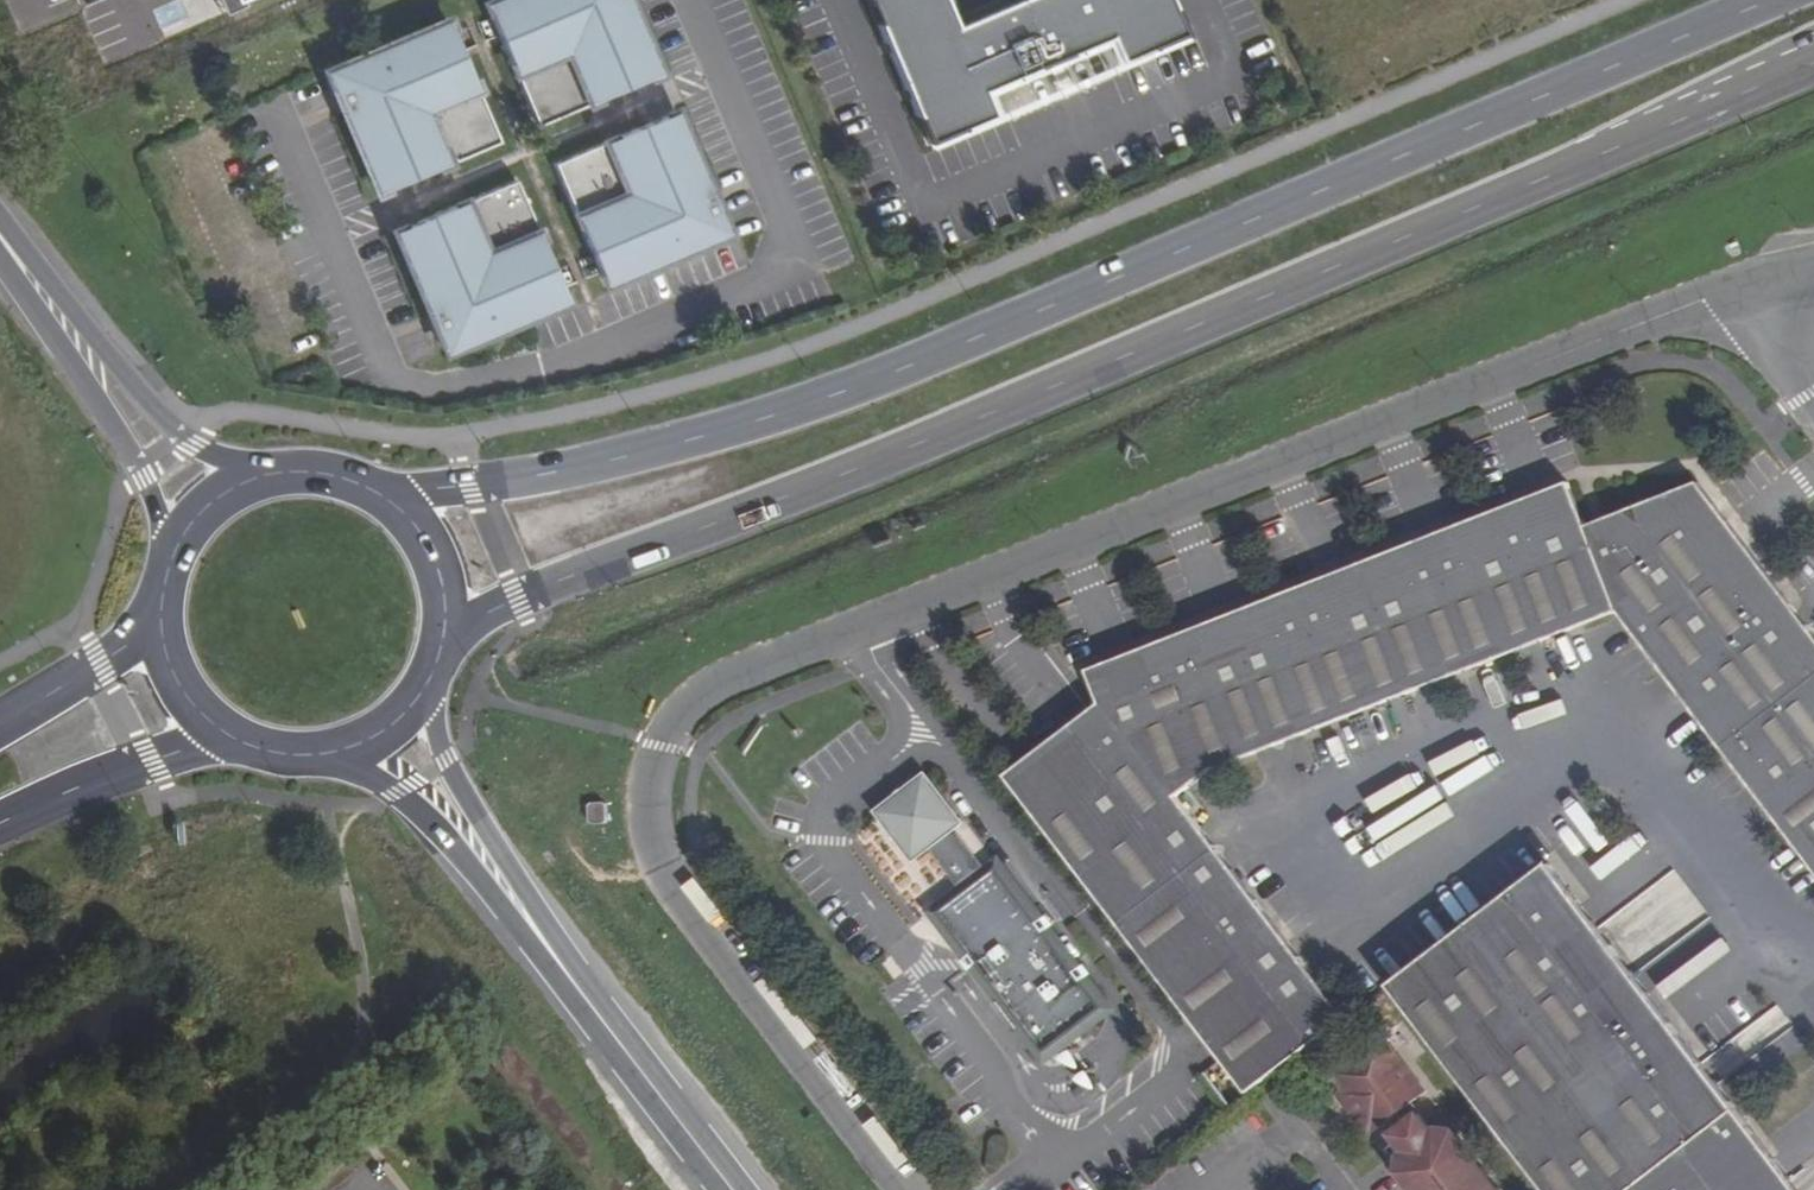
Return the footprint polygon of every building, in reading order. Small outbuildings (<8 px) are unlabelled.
[(660,83),(625,0),(517,0),(487,12),(539,134),(660,83)] [(1170,0),(867,0),(928,144),(994,116),(983,91),(1109,38),(1119,63),(1185,35),(1170,0)] [(379,203),(499,151),(448,29),(327,81),(379,203)] [(607,294),(728,242),(676,121),(555,173),(607,294)] [(446,362),(567,311),(516,190),(395,241),(446,362)] [(997,762),(1239,1080),(1339,1004),(1170,782),(1205,756),(1610,596),(1813,856),(1813,630),(1699,481),(1587,527),(1569,483),(1420,540),(1089,669),(1096,688),(997,762)] [(887,813),(919,856),(929,849),(954,829),(962,823),(930,781),(887,813)] [(607,805),(590,805),(591,826),(608,826),(607,805)] [(961,891),(986,871),(954,829),(929,849),(961,891)] [(1730,1088),(1540,850),(1381,972),(1547,1189),(1601,1189),(1730,1088)] [(973,965),(1044,1059),(1059,1048),(1062,1052),(1080,1038),(1074,1031),(1103,1009),(994,866),(986,871),(961,891),(933,913),(973,965)] [(1375,1132),(1426,1093),(1383,1037),(1331,1076),(1375,1132)] [(1213,1077),(1234,1106),(1248,1095),(1239,1080),(1227,1067),(1213,1077)] [(1730,1088),(1601,1189),(1807,1189),(1730,1088)] [(1422,1139),(1431,1131),(1418,1115),(1409,1123),(1422,1139)] [(1403,1154),(1422,1139),(1409,1123),(1408,1121),(1390,1136),(1403,1154)] [(1461,1171),(1466,1161),(1447,1137),(1437,1139),(1406,1163),(1402,1173),(1414,1189),(1437,1189),(1461,1171)] [(1473,1170),(1462,1172),(1439,1189),(1490,1189),(1473,1170)]
